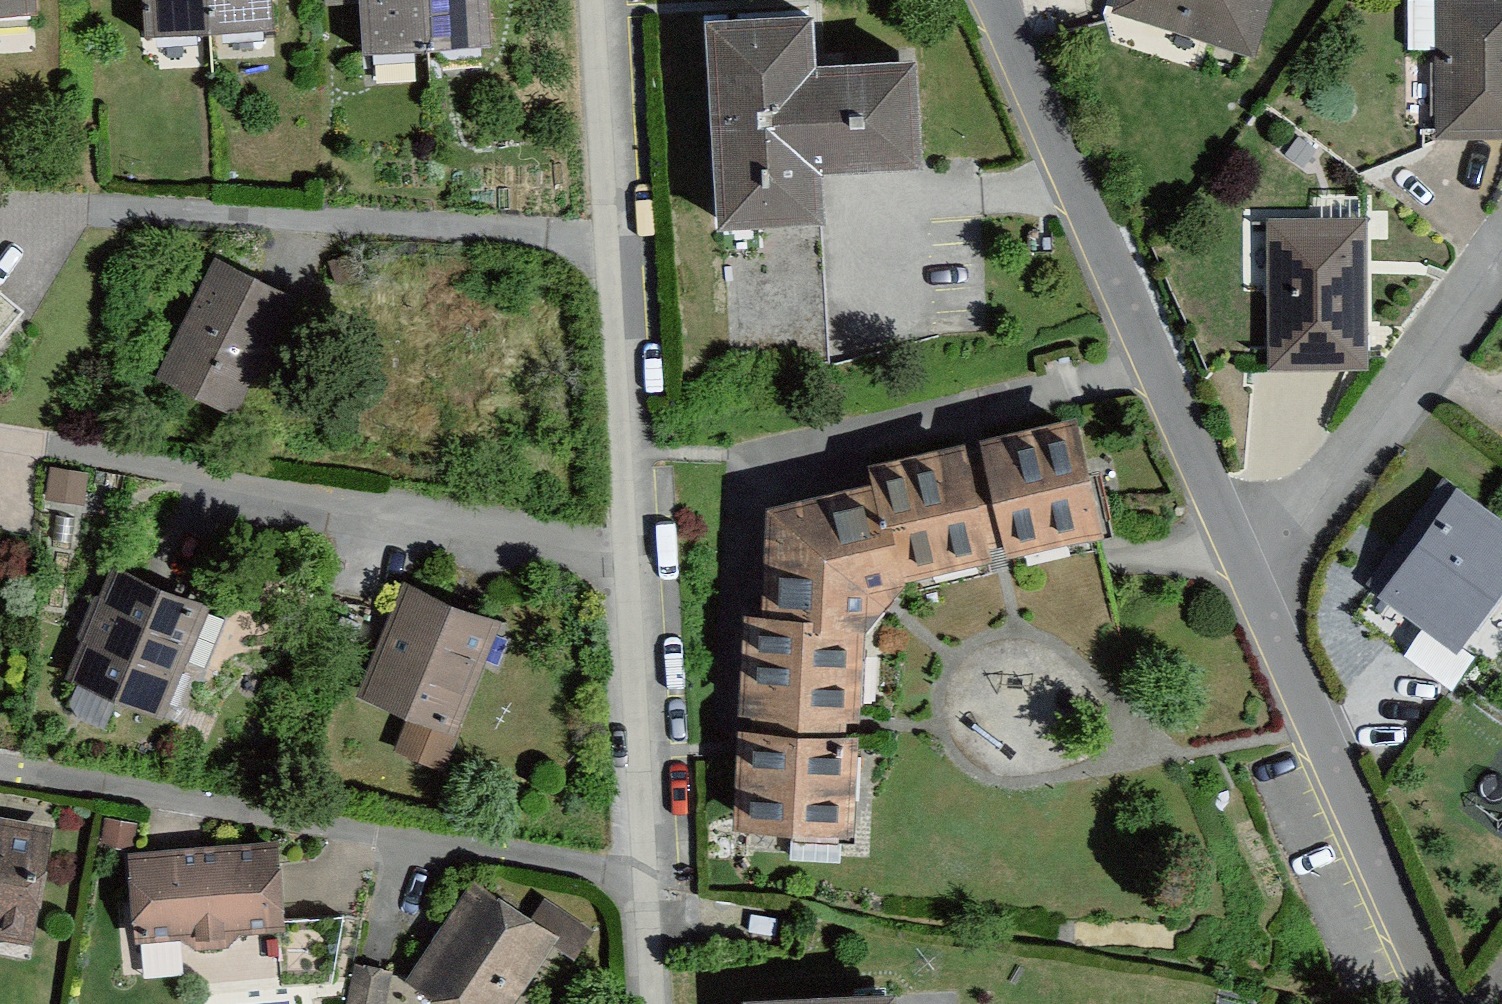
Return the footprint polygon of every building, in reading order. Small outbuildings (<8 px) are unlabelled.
[(24,22),(23,0),(0,0),(0,23),(24,22)] [(130,37),(253,36),(253,0),(129,0),(130,37)] [(346,62),(471,54),(468,0),(342,0),(346,62)] [(1095,15),(1250,65),(1271,0),(1100,0),(1095,15)] [(1429,138),(1501,137),(1501,0),(1426,0),(1429,138)] [(794,18),(687,21),(692,221),(799,218),(798,174),(913,171),(910,57),(796,60),(794,18)] [(1360,216),(1256,216),(1257,367),(1361,366),(1360,216)] [(298,295),(207,255),(147,390),(238,430),(298,295)] [(1063,433),(747,512),(715,831),(830,842),(851,637),(886,586),(1089,535),(1063,433)] [(1447,488),(1366,598),(1447,658),(1501,583),(1501,529),(1447,488)] [(206,599),(106,561),(53,696),(153,734),(206,599)] [(491,623),(395,584),(347,701),(442,740),(491,623)] [(0,818),(0,940),(21,945),(48,830),(0,818)] [(265,848),(114,854),(117,943),(268,937),(265,848)] [(462,880),(398,978),(438,1003),(502,1003),(547,935),(462,880)] [(354,962),(347,1003),(386,1003),(393,970),(354,962)] [(717,1003),(875,1003),(874,992),(717,1003)]
